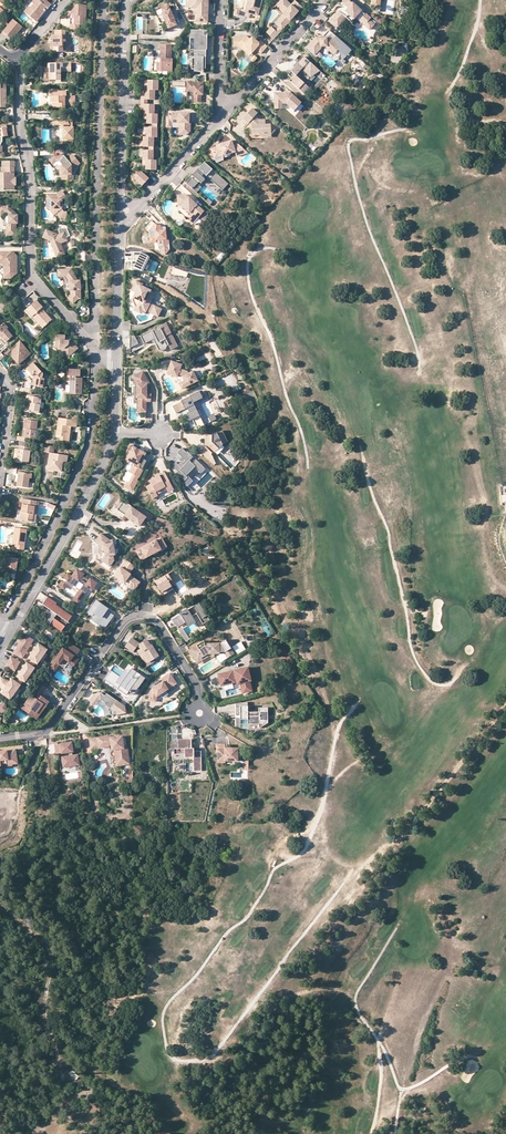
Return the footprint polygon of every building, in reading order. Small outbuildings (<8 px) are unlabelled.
[(45,0),(34,0),(32,2),(34,4),(30,9),(29,7),(24,12),(36,22),(46,10),(44,9),(46,7),(48,9),(51,5),(45,0)] [(190,9),(197,9),(197,11),(196,23),(208,23),(209,8),(207,8),(207,3),(209,4),(209,0),(190,0),(190,9)] [(242,11),(257,15),(260,3),(262,3),(263,0),(245,0),(242,11)] [(276,6),(284,13),(282,16),(278,20),(283,24),(279,28),(276,32),(272,28),(267,33),(274,40),(292,20),(291,19),(293,16),(294,17),(303,8),(295,1),(291,5),(285,0),(282,0),(276,6)] [(348,0),(346,0),(343,4),(339,10),(340,11),(335,17),(338,20),(334,23),(339,27),(346,18),(351,22),(357,16),(361,20),(365,15),(348,0)] [(78,3),(68,15),(68,18),(70,18),(70,24),(86,25),(87,3),(78,3)] [(168,5),(156,11),(158,15),(162,13),(168,28),(177,24),(168,5)] [(366,14),(365,15),(361,20),(367,24),(370,20),(371,19),(366,14)] [(13,19),(2,32),(12,40),(22,27),(13,19)] [(283,24),(278,20),(275,24),(279,28),(283,24)] [(367,24),(366,25),(371,30),(375,25),(370,20),(367,24)] [(53,35),(52,41),(54,41),(54,51),(59,51),(59,52),(66,51),(65,30),(55,30),(55,35),(53,35)] [(316,37),(306,48),(315,55),(321,48),(321,47),(327,46),(332,51),(336,47),(339,49),(338,50),(346,57),(352,51),(329,30),(323,36),(320,36),(320,37),(320,39),(317,39),(316,37)] [(12,40),(2,32),(0,35),(5,40),(7,38),(11,41),(12,40)] [(204,32),(192,32),(192,40),(196,40),(195,59),(194,59),(192,59),(192,70),(195,70),(195,73),(204,73),(204,70),(206,70),(206,58),(207,58),(207,52),(206,52),(206,51),(208,51),(208,37),(204,37),(204,32)] [(246,38),(235,38),(235,46),(240,47),(243,49),(245,47),(253,54),(257,49),(262,54),(268,47),(261,41),(260,43),(253,38),(251,40),(247,37),(246,38)] [(171,44),(160,44),(160,49),(160,58),(161,58),(161,62),(161,70),(172,70),(172,58),(171,58),(171,44)] [(321,47),(321,48),(326,48),(334,55),(338,50),(339,49),(336,47),(332,51),(327,46),(321,47)] [(245,47),(243,49),(251,56),(253,54),(245,47)] [(304,56),(288,74),(291,77),(289,80),(305,94),(310,87),(297,75),(305,65),(307,67),(306,69),(311,73),(317,67),(304,56)] [(81,73),(81,64),(78,64),(78,58),(72,58),(72,65),(75,64),(75,73),(81,73)] [(48,63),(48,67),(50,67),(50,80),(56,80),(56,81),(61,81),(61,71),(71,71),(71,63),(48,63)] [(311,73),(306,69),(304,70),(311,77),(320,70),(317,67),(311,73)] [(145,88),(145,91),(159,92),(159,82),(149,82),(148,88),(145,88)] [(204,82),(188,82),(187,102),(202,102),(202,91),(204,91),(204,82)] [(50,91),(50,96),(53,96),(52,102),(52,108),(65,108),(65,96),(66,96),(66,91),(50,91)] [(145,91),(145,95),(145,101),(148,101),(155,101),(156,96),(156,94),(159,94),(159,92),(145,91)] [(291,94),(275,94),(275,102),(282,101),(282,104),(287,104),(295,112),(302,104),(293,96),(292,97),(291,96),(291,94)] [(147,115),(158,115),(158,113),(155,113),(155,111),(155,106),(148,106),(144,106),(144,111),(144,115),(147,115)] [(252,109),(243,120),(249,124),(250,122),(253,124),(253,126),(251,126),(252,134),(257,134),(262,138),(272,137),(272,135),(276,131),(271,127),(271,125),(266,125),(266,120),(260,120),(258,120),(255,117),(256,116),(258,114),(252,109)] [(190,123),(190,114),(185,113),(185,115),(183,115),(183,113),(172,113),(172,117),(167,117),(167,128),(172,128),(172,123),(180,123),(181,123),(181,129),(183,129),(183,135),(188,136),(191,132),(191,124),(190,123)] [(153,127),(158,127),(158,115),(147,115),(147,121),(147,125),(153,125),(153,127)] [(61,128),(62,128),(62,134),(64,135),(64,139),(68,139),(68,144),(74,144),(74,139),(76,139),(76,134),(75,134),(75,127),(74,127),(74,125),(70,125),(70,121),(67,118),(57,119),(53,122),(57,126),(58,125),(61,128)] [(3,154),(3,137),(8,136),(7,126),(4,125),(0,126),(0,154),(3,154)] [(147,134),(147,138),(154,138),(156,138),(158,138),(158,127),(153,127),(153,129),(147,129),(147,134)] [(149,150),(154,150),(154,142),(154,138),(147,138),(144,138),(143,148),(149,148),(149,150)] [(219,146),(211,148),(214,158),(224,155),(224,157),(228,156),(230,156),(231,153),(235,152),(236,155),(241,153),(242,154),(248,152),(238,143),(233,145),(232,140),(219,144),(219,146)] [(143,152),(143,161),(146,161),(154,161),(154,150),(149,150),(149,152),(143,152)] [(62,165),(62,174),(63,180),(75,180),(75,174),(73,174),(73,166),(77,166),(81,163),(75,155),(71,155),(71,158),(69,160),(67,158),(65,155),(56,155),(50,160),(53,164),(57,162),(60,161),(63,165),(62,165)] [(154,161),(146,161),(146,167),(146,171),(148,171),(155,171),(157,171),(157,161),(154,161)] [(228,183),(204,161),(192,175),(194,177),(193,179),(191,177),(186,183),(192,189),(198,183),(196,181),(197,179),(201,183),(205,179),(204,178),(206,175),(222,190),(228,183)] [(2,162),(2,168),(15,168),(15,173),(16,172),(16,162),(2,162)] [(1,174),(1,181),(3,181),(3,185),(1,185),(1,191),(15,191),(15,186),(15,179),(15,173),(15,168),(2,168),(2,174),(1,174)] [(136,179),(135,181),(143,187),(150,180),(142,173),(141,174),(136,179)] [(48,195),(48,201),(53,200),(52,208),(56,214),(57,214),(61,219),(68,219),(68,212),(64,211),(63,209),(63,202),(68,198),(63,192),(61,192),(57,195),(48,195)] [(186,195),(177,196),(178,205),(180,207),(182,206),(190,214),(190,219),(199,218),(205,212),(196,204),(195,205),(192,203),(192,201),(186,195)] [(54,215),(56,214),(52,208),(53,200),(48,201),(48,209),(50,209),(54,215)] [(0,209),(0,212),(4,215),(5,213),(9,215),(9,217),(9,229),(7,229),(7,235),(17,235),(17,224),(19,224),(18,215),(10,207),(2,206),(0,209)] [(178,219),(175,223),(180,228),(184,224),(178,219)] [(158,225),(155,223),(151,228),(153,230),(152,231),(152,236),(156,235),(156,239),(158,239),(159,248),(165,254),(169,249),(169,242),(166,241),(166,239),(166,230),(162,231),(161,227),(161,226),(161,225),(160,224),(158,224),(158,225)] [(59,233),(60,235),(65,233),(67,237),(70,236),(67,229),(59,229),(59,233)] [(51,241),(56,254),(65,251),(62,243),(68,241),(67,237),(65,233),(60,235),(58,235),(47,230),(43,238),(51,241)] [(1,263),(5,266),(5,272),(9,272),(8,279),(12,279),(18,273),(18,263),(14,259),(18,256),(13,252),(0,252),(0,263),(1,263)] [(8,279),(9,272),(5,272),(5,266),(1,263),(0,263),(0,273),(4,277),(4,279),(8,279)] [(72,269),(63,270),(64,277),(67,276),(71,282),(71,291),(72,291),(72,295),(73,297),(70,300),(74,304),(80,299),(82,299),(81,290),(82,290),(81,281),(79,281),(75,274),(75,273),(72,269)] [(143,285),(136,281),(131,292),(135,294),(132,301),(135,308),(138,307),(142,309),(143,311),(146,313),(147,312),(151,304),(155,294),(154,293),(142,287),(143,285)] [(37,301),(26,310),(33,317),(36,321),(39,319),(45,326),(52,319),(42,309),(43,307),(37,301)] [(162,309),(154,306),(151,314),(158,317),(162,309)] [(43,328),(45,326),(39,319),(36,321),(43,328)] [(1,335),(3,338),(7,342),(13,336),(8,329),(9,328),(5,323),(0,327),(0,335),(1,335)] [(140,336),(130,336),(130,354),(145,346),(144,344),(151,341),(154,340),(156,344),(159,350),(162,351),(166,349),(167,346),(169,345),(171,350),(178,347),(173,335),(171,336),(170,334),(171,333),(166,323),(158,328),(158,329),(153,331),(153,330),(140,336)] [(55,348),(60,348),(65,348),(64,352),(68,352),(71,355),(79,348),(73,340),(70,340),(65,340),(66,335),(56,335),(55,348)] [(214,339),(208,342),(216,358),(222,355),(214,339)] [(17,359),(15,360),(19,365),(31,354),(20,341),(17,344),(17,347),(18,348),(14,352),(14,356),(17,359)] [(0,347),(0,351),(1,353),(8,346),(5,343),(0,347)] [(186,386),(198,380),(193,370),(188,373),(187,370),(180,368),(181,364),(171,360),(166,372),(177,376),(178,374),(182,376),(186,386)] [(45,375),(34,363),(27,369),(35,377),(34,383),(23,382),(22,388),(32,389),(35,390),(36,386),(43,387),(45,375)] [(71,369),(71,378),(80,378),(81,370),(71,369)] [(145,387),(145,384),(148,382),(142,370),(133,375),(137,383),(136,396),(138,396),(138,404),(145,404),(145,400),(150,400),(151,387),(145,387)] [(176,378),(181,388),(186,386),(182,376),(178,374),(177,376),(166,372),(166,374),(176,378)] [(71,378),(70,385),(70,394),(82,395),(82,378),(80,378),(71,378)] [(190,397),(173,406),(176,413),(186,408),(188,411),(187,412),(190,419),(192,419),(196,426),(198,425),(199,427),(204,424),(199,415),(201,414),(199,409),(197,410),(193,402),(199,399),(200,401),(206,398),(203,392),(201,393),(199,390),(189,395),(190,397)] [(28,397),(27,405),(30,405),(30,409),(29,413),(39,415),(41,399),(28,397)] [(216,418),(214,413),(208,415),(211,421),(216,418)] [(59,418),(58,431),(57,436),(67,437),(68,426),(72,427),(77,427),(78,418),(73,418),(72,420),(59,418)] [(17,440),(29,442),(30,438),(35,439),(38,421),(25,419),(24,429),(26,429),(25,437),(23,437),(17,436),(16,440),(17,440)] [(69,442),(72,427),(68,426),(67,437),(57,436),(58,431),(55,430),(54,438),(61,439),(61,441),(69,442)] [(218,435),(216,432),(212,434),(206,434),(206,443),(211,448),(214,444),(218,448),(219,448),(223,444),(222,444),(227,441),(222,430),(218,432),(219,434),(218,435)] [(29,442),(17,440),(16,445),(20,446),(22,446),(21,449),(20,449),(16,448),(15,454),(17,454),(16,460),(23,461),(29,462),(32,443),(29,442)] [(55,447),(45,446),(44,453),(51,454),(54,454),(55,447)] [(205,446),(200,451),(207,458),(211,453),(212,452),(205,446)] [(145,453),(133,447),(130,452),(135,454),(131,461),(135,463),(130,472),(134,474),(130,482),(127,481),(124,486),(130,489),(131,488),(133,489),(137,480),(136,479),(146,460),(142,458),(145,453)] [(187,450),(186,451),(182,447),(177,452),(181,455),(184,458),(185,460),(182,463),(181,462),(180,461),(178,463),(175,461),(172,465),(178,471),(176,472),(184,480),(187,477),(186,475),(195,466),(196,467),(197,468),(196,468),(201,473),(205,468),(195,458),(192,462),(189,460),(193,456),(187,450)] [(181,455),(177,452),(172,457),(175,461),(181,455)] [(216,463),(211,453),(207,458),(214,464),(216,463)] [(23,463),(23,461),(16,460),(17,454),(15,454),(14,462),(23,463)] [(48,470),(54,471),(55,469),(60,469),(60,464),(63,464),(64,462),(67,463),(68,456),(54,454),(51,454),(48,470)] [(62,473),(63,464),(60,464),(60,469),(55,469),(54,471),(54,472),(62,473)] [(186,475),(187,477),(184,480),(183,481),(187,485),(192,480),(188,475),(196,467),(195,466),(186,475)] [(130,482),(134,474),(130,472),(127,471),(122,479),(127,481),(130,482)] [(30,473),(19,472),(17,486),(28,488),(30,473)] [(150,494),(165,486),(166,489),(172,486),(164,472),(159,474),(155,476),(149,480),(151,483),(145,486),(150,494)] [(157,494),(166,489),(165,486),(150,494),(152,498),(157,495),(157,494)] [(22,509),(20,520),(33,521),(35,507),(37,507),(38,501),(24,499),(22,509)] [(135,509),(131,506),(131,505),(123,500),(117,509),(125,514),(124,515),(139,525),(145,517),(145,516),(135,509)] [(149,520),(153,515),(139,505),(135,509),(145,516),(145,517),(149,520)] [(27,529),(15,528),(13,544),(17,544),(16,549),(24,550),(27,529)] [(94,541),(102,546),(102,549),(104,550),(105,555),(101,560),(109,566),(114,559),(113,554),(115,553),(113,542),(110,542),(110,539),(100,533),(94,541)] [(167,547),(161,537),(156,540),(161,549),(167,547)] [(141,560),(161,549),(156,540),(136,550),(141,560)] [(102,546),(94,541),(96,559),(100,562),(101,560),(105,555),(104,550),(102,549),(102,546)] [(7,557),(6,561),(5,573),(16,575),(17,563),(19,564),(20,559),(7,557)] [(121,567),(120,566),(114,575),(124,582),(125,581),(126,582),(127,585),(130,587),(133,587),(135,588),(139,582),(132,576),(129,574),(130,573),(129,573),(134,565),(126,560),(121,567)] [(67,572),(63,577),(75,585),(78,581),(83,584),(73,598),(78,602),(88,587),(92,590),(97,582),(90,577),(88,579),(82,575),(84,573),(76,567),(70,575),(67,572)] [(56,602),(47,596),(42,603),(51,610),(45,619),(61,630),(71,616),(55,604),(56,602)] [(108,608),(96,600),(88,611),(92,614),(94,612),(96,613),(93,618),(105,627),(113,616),(106,611),(108,608)] [(198,602),(172,619),(176,625),(184,621),(184,622),(187,626),(193,622),(189,617),(196,613),(203,623),(209,620),(198,602)] [(20,644),(28,648),(33,639),(24,633),(20,640),(21,641),(20,644)] [(131,638),(125,646),(132,651),(136,645),(138,642),(131,638)] [(147,639),(140,644),(142,647),(141,648),(148,660),(150,660),(154,658),(156,658),(158,657),(158,655),(151,645),(150,645),(147,639)] [(204,640),(188,649),(195,659),(200,656),(201,657),(208,653),(214,653),(223,653),(224,652),(226,651),(230,656),(234,653),(225,639),(220,642),(208,643),(209,645),(205,645),(204,643),(204,640)] [(232,645),(236,653),(245,648),(241,641),(232,645)] [(42,656),(45,652),(47,649),(38,642),(33,650),(42,656)] [(77,655),(81,650),(71,643),(67,648),(69,649),(67,651),(62,647),(49,666),(54,670),(59,664),(64,668),(69,661),(74,665),(78,659),(74,656),(76,654),(77,655)] [(13,652),(23,658),(28,648),(20,644),(18,646),(17,645),(13,652)] [(155,660),(154,658),(150,660),(148,660),(141,648),(138,650),(147,665),(155,660)] [(39,660),(42,656),(33,650),(28,657),(31,660),(35,662),(37,664),(39,660)] [(201,657),(200,656),(195,659),(197,663),(208,656),(214,656),(214,653),(208,653),(201,657)] [(13,668),(16,669),(20,661),(11,656),(5,665),(12,669),(13,668)] [(26,661),(21,668),(30,674),(32,670),(35,667),(33,666),(29,663),(26,661)] [(220,685),(234,681),(236,680),(240,683),(242,692),(251,690),(249,680),(250,680),(247,667),(234,670),(235,674),(233,674),(232,671),(218,674),(220,685)] [(30,674),(21,668),(16,676),(19,677),(23,680),(24,681),(27,678),(30,674)] [(110,669),(104,678),(126,694),(129,691),(134,694),(135,692),(136,693),(139,689),(138,689),(146,677),(132,668),(124,679),(110,669)] [(152,688),(150,689),(148,699),(155,700),(156,694),(160,692),(164,689),(173,684),(170,678),(172,677),(170,673),(161,678),(162,681),(160,682),(155,685),(152,687),(152,688)] [(15,691),(18,687),(21,684),(11,677),(9,680),(8,681),(1,676),(0,678),(0,680),(15,691)] [(0,680),(0,686),(3,688),(3,689),(1,692),(10,699),(12,695),(15,691),(0,680)] [(47,688),(38,682),(32,691),(33,692),(21,708),(27,713),(30,708),(36,712),(43,703),(46,705),(49,701),(42,696),(47,688)] [(117,714),(126,712),(124,705),(106,693),(105,695),(101,692),(94,693),(90,699),(91,705),(97,704),(97,700),(101,699),(105,702),(105,704),(112,708),(112,710),(116,709),(117,714)] [(36,719),(46,705),(43,703),(36,712),(30,708),(27,713),(36,719)] [(248,705),(235,705),(236,712),(242,712),(242,716),(247,716),(248,724),(259,723),(259,728),(268,722),(268,718),(268,715),(267,707),(258,707),(258,711),(248,711),(248,705)] [(112,736),(98,738),(99,746),(111,745),(112,748),(114,748),(117,764),(129,763),(126,746),(123,747),(121,736),(112,737),(112,736)] [(99,746),(98,738),(90,739),(91,749),(99,747),(99,746)] [(191,747),(191,738),(178,739),(178,740),(178,748),(185,748),(185,753),(185,757),(193,756),(193,771),(201,770),(201,750),(193,751),(193,747),(191,747)] [(73,746),(72,741),(55,743),(57,753),(69,751),(69,755),(62,756),(63,764),(66,767),(80,765),(78,754),(72,755),(72,751),(73,751),(73,746)] [(237,760),(237,747),(230,747),(216,747),(216,752),(217,752),(217,762),(225,762),(225,760),(237,760)] [(0,751),(0,764),(1,764),(0,759),(7,758),(8,763),(16,762),(14,749),(0,751)]
